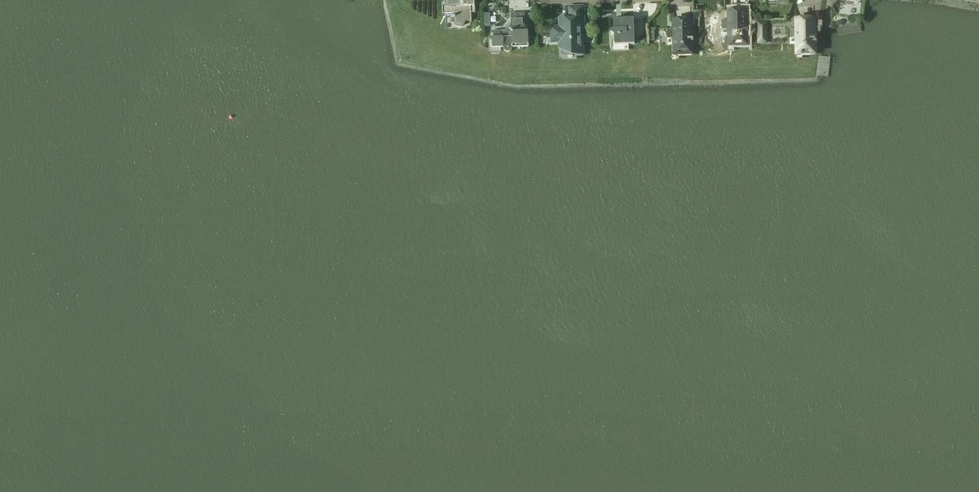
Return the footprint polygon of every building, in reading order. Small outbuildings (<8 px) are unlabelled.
[(454,22),(455,23),(455,24),(455,25),(456,25),(456,26),(457,26),(457,27),(458,27),(459,27),(460,27),(461,27),(462,27),(463,27),(463,26),(464,26),(464,25),(465,25),(465,24),(465,23),(465,22),(472,22),(471,13),(475,13),(475,0),(445,0),(445,14),(454,14),(454,22)] [(563,55),(581,54),(585,54),(584,27),(586,26),(585,9),(585,5),(582,5),(568,6),(569,19),(568,19),(568,21),(562,21),(562,29),(553,29),(554,40),(562,40),(563,55)] [(738,48),(747,47),(746,12),(729,12),(729,22),(722,22),(722,31),(729,31),(729,46),(738,45),(738,48)] [(494,37),(492,37),(492,48),(503,48),(504,49),(504,50),(505,51),(506,52),(507,52),(508,52),(509,52),(510,52),(511,52),(511,51),(512,51),(512,50),(513,49),(513,48),(528,47),(529,47),(528,25),(525,25),(525,13),(511,13),(512,24),(505,31),(493,31),(494,37)] [(614,35),(615,35),(615,45),(635,45),(634,19),(614,19),(614,29),(613,29),(612,30),(612,31),(611,31),(611,32),(612,32),(612,33),(612,34),(613,34),(614,34),(614,35)] [(806,55),(815,54),(814,19),(797,19),(797,29),(790,29),(790,38),(797,38),(797,53),(806,52),(806,55)] [(684,56),(692,56),(692,20),(672,21),(673,30),(668,30),(668,40),(675,39),(675,54),(684,54),(684,56)] [(768,22),(757,22),(757,45),(768,44),(768,22)]
